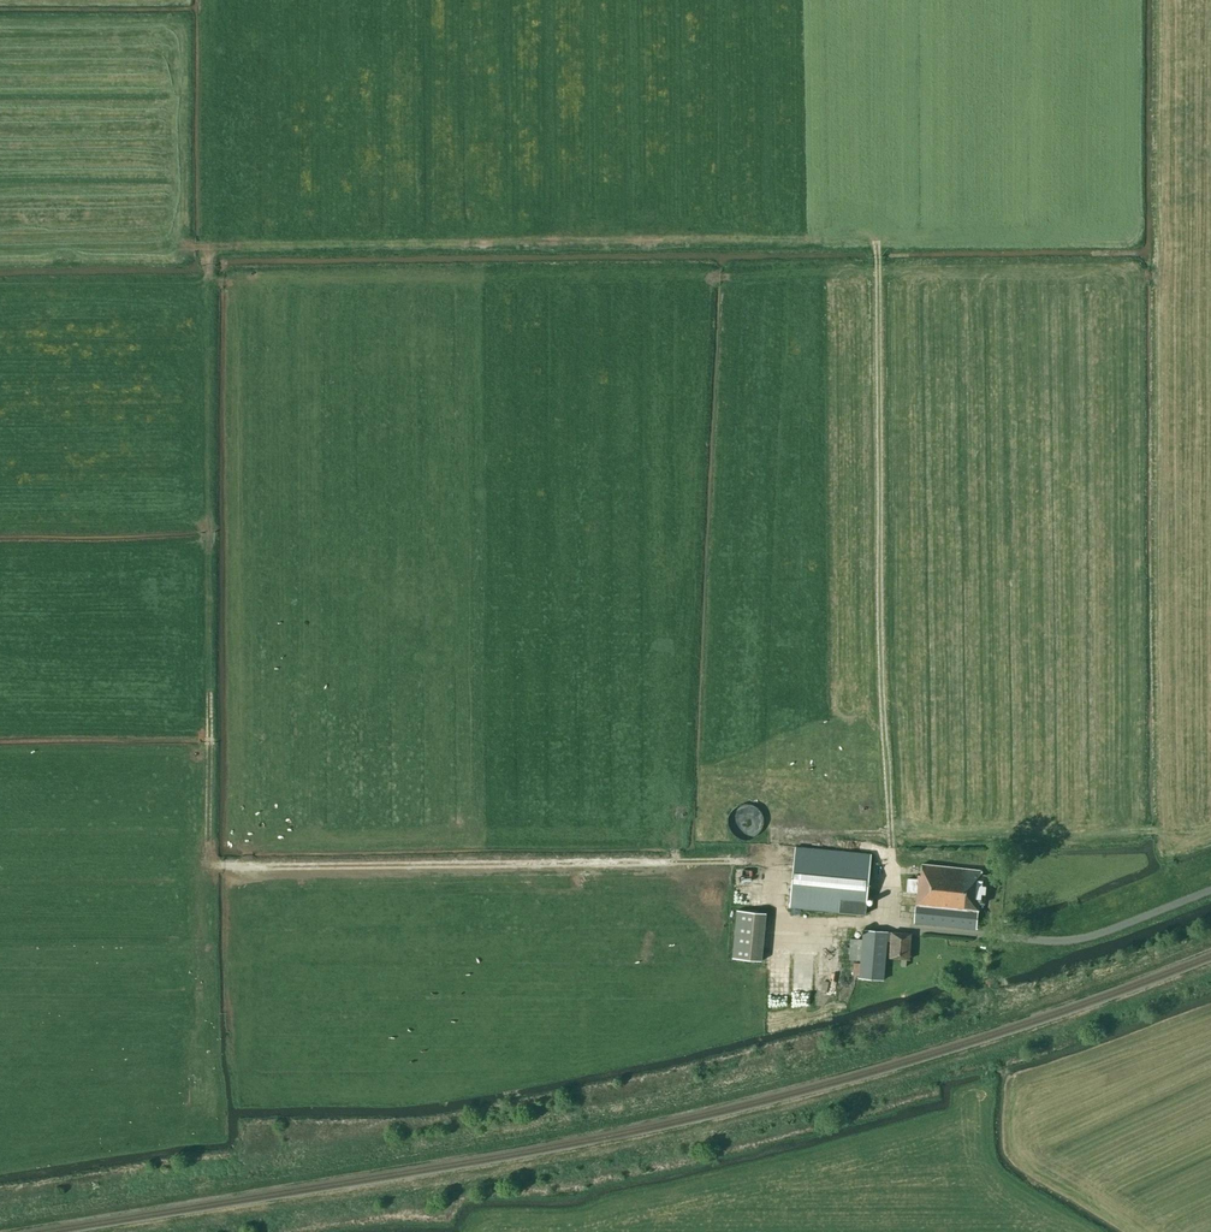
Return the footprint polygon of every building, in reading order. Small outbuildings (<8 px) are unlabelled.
[(864,914),(872,853),(797,844),(789,904),(864,914)] [(984,903),(986,875),(981,875),(981,870),(922,865),(921,876),(918,876),(917,881),(907,880),(906,893),(916,894),(914,924),(976,929),(978,902),(984,903)] [(766,913),(737,910),(732,958),(762,961),(766,913)] [(883,979),(887,931),(863,929),(862,939),(850,938),(849,959),(860,960),(859,977),(883,979)] [(909,959),(911,933),(891,932),(889,957),(902,958),(901,965),(906,966),(906,959),(909,959)] [(835,1004),(834,939),(817,939),(818,1005),(835,1004)] [(798,966),(790,966),(790,973),(808,974),(809,962),(798,961),(798,966)] [(790,1010),(807,1011),(808,993),(791,993),(790,1010)] [(749,1007),(748,1020),(760,1021),(760,1008),(749,1007)]
